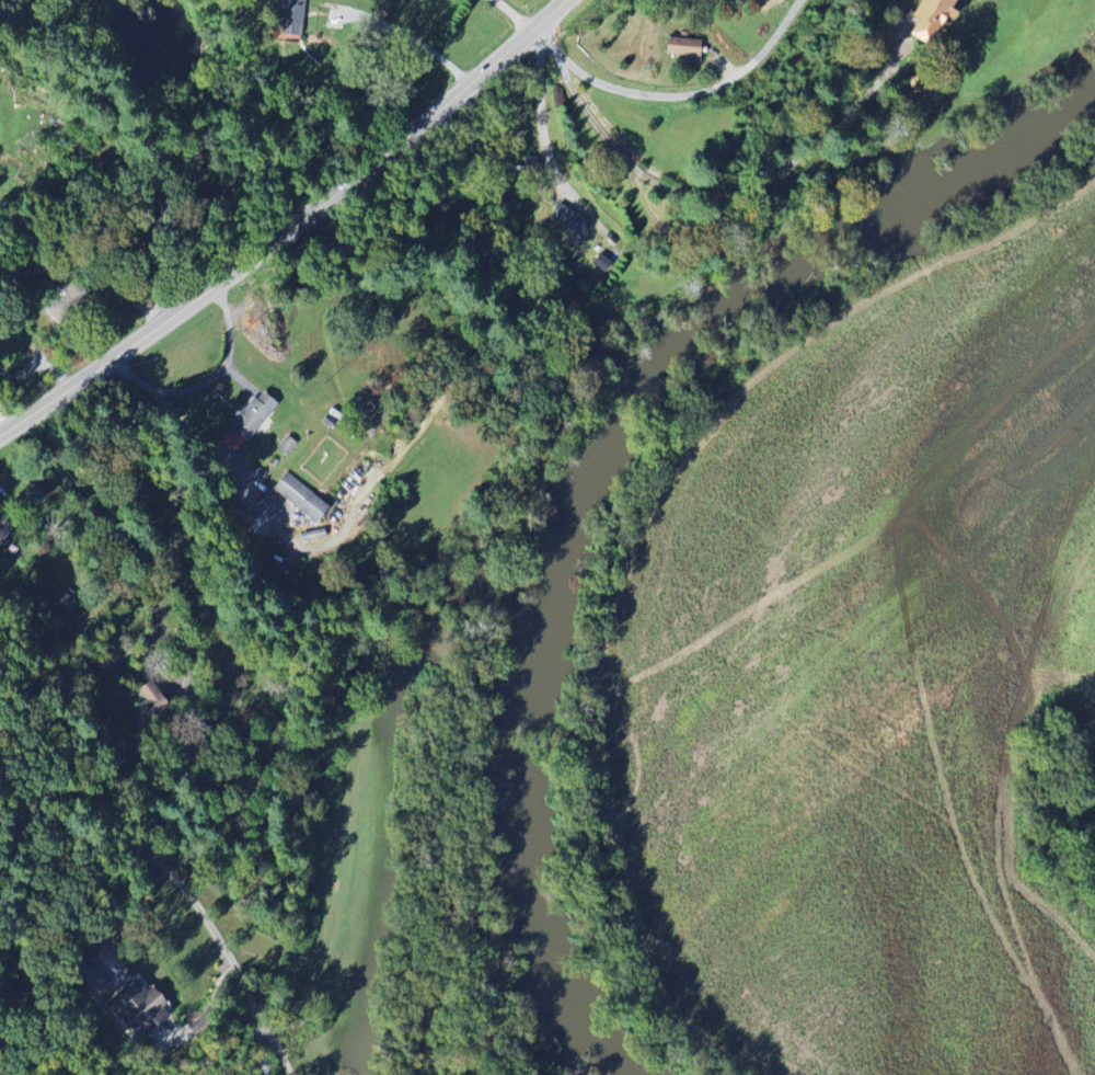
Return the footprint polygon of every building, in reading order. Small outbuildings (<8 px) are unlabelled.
[(278,11),(270,10),(270,23),(275,23),(274,36),(298,37),(300,0),(278,0),(278,11)] [(916,20),(907,36),(926,46),(940,19),(949,24),(954,14),(950,11),(956,0),(922,0),(913,17),(916,20)] [(691,68),(692,42),(657,41),(657,58),(675,58),(674,67),(691,68)] [(545,220),(578,240),(587,225),(555,205),(545,220)] [(319,525),(333,508),(288,471),(274,488),(319,525)] [(92,997),(107,982),(84,958),(69,973),(92,997)] [(115,1010),(134,1025),(159,995),(140,979),(115,1010)]
